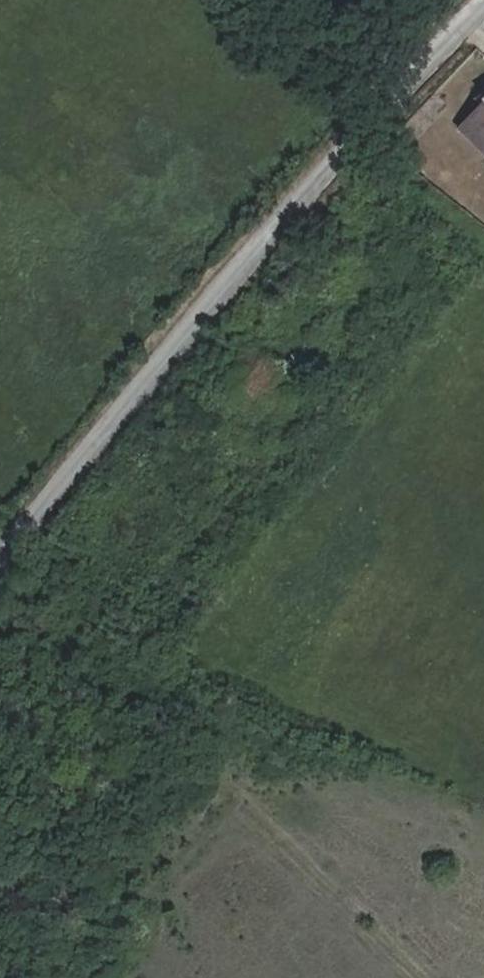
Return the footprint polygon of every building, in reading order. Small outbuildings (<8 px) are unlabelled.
[(471,121),(483,134),(483,108),(471,121)] [(471,121),(466,127),(483,144),(483,134),(471,121)]
